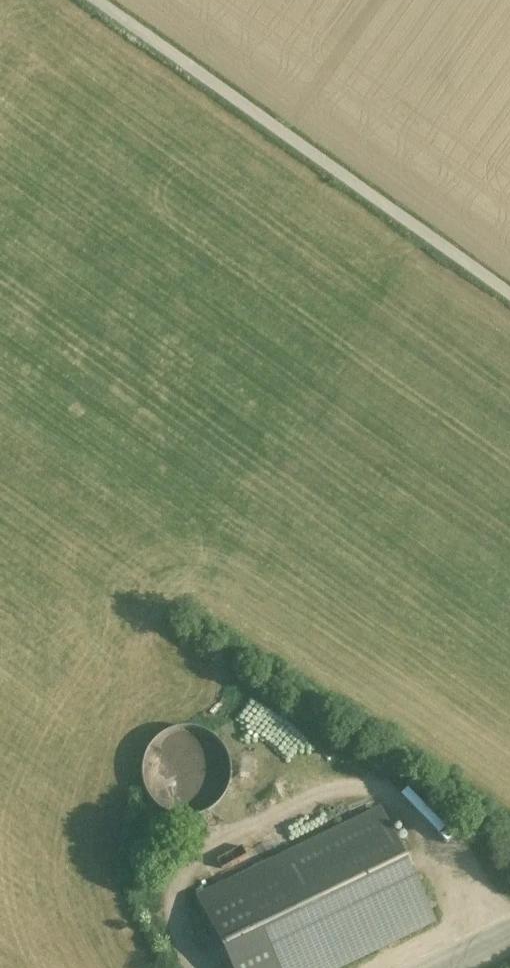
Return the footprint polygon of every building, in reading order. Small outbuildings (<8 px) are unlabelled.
[(204,896),(239,967),(336,967),(432,922),(379,812),(204,896)]
